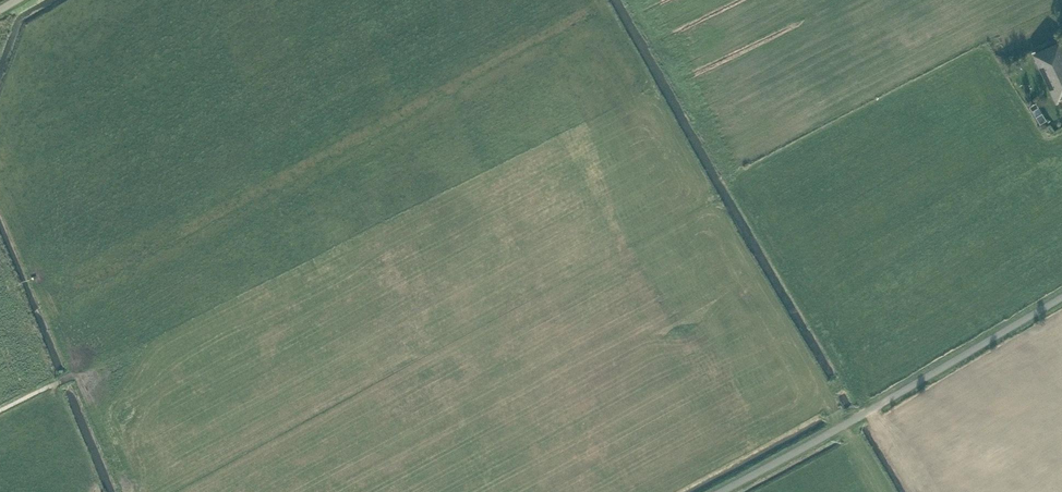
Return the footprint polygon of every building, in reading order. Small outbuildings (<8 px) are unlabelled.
[(1033,53),(1056,103),(1059,102),(1059,100),(1061,99),(1061,45),(1060,40),(1033,53)] [(1036,103),(1030,107),(1032,111),(1038,107),(1036,103)] [(1042,113),(1036,117),(1040,124),(1047,120),(1042,113)]
